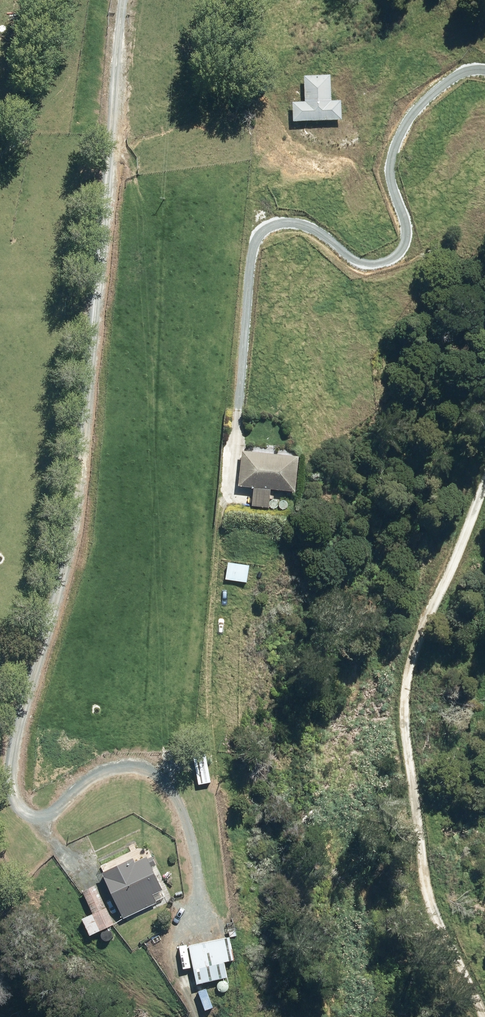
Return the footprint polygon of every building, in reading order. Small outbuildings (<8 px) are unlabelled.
[(304,460),(245,453),(241,488),(255,490),(253,507),(272,510),(275,491),(299,494),(304,460)] [(147,847),(102,867),(125,917),(167,897),(169,896),(147,847)] [(114,922),(96,882),(83,887),(93,909),(81,915),(90,933),(114,922)] [(229,930),(188,940),(198,980),(228,972),(224,956),(235,953),(229,930)]
